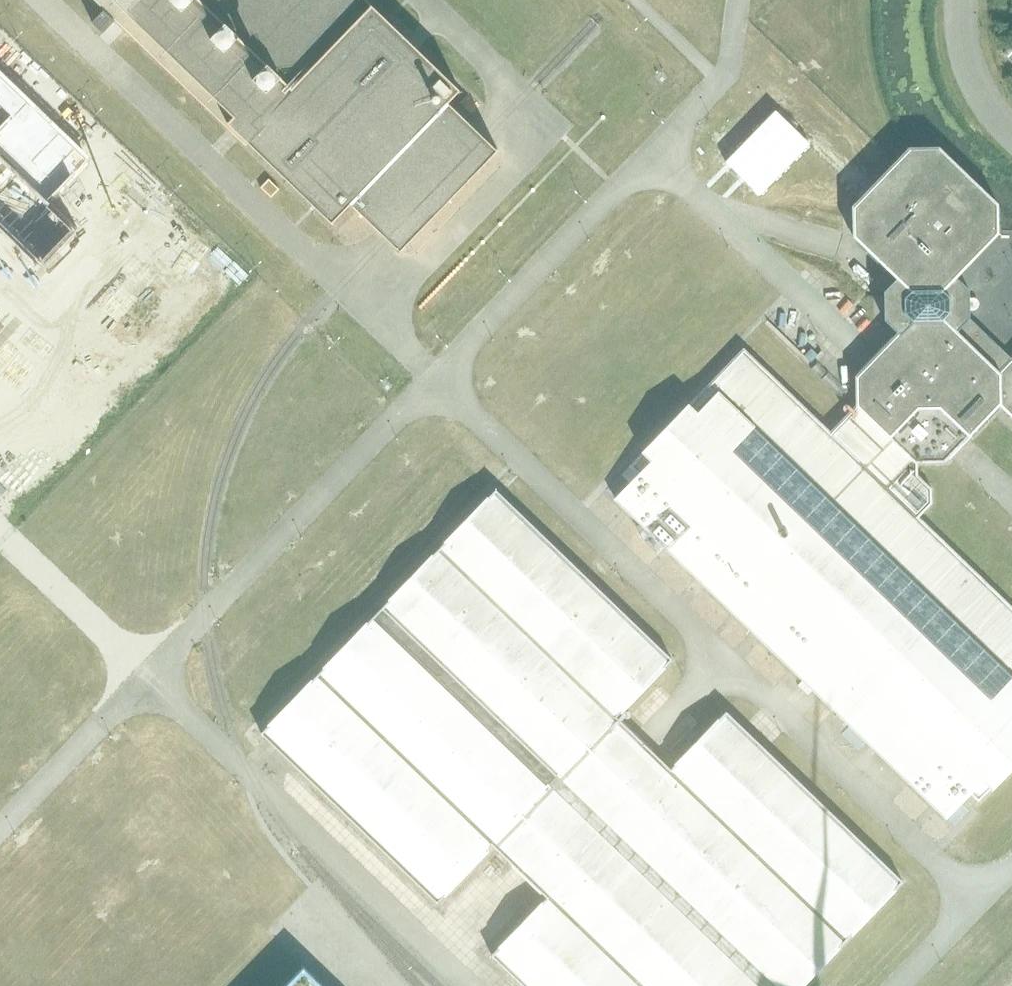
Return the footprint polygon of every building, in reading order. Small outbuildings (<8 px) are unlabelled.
[(233,115),(227,122),(248,141),(331,222),(332,223),(333,222),(332,221),(350,202),(386,237),(398,249),(397,250),(398,251),(399,250),(496,149),(497,148),(497,147),(496,148),(483,136),(447,102),(458,90),(459,91),(460,90),(459,89),(412,43),(367,0),(114,0),(233,115)] [(103,10),(92,21),(103,31),(114,20),(103,10)] [(0,78),(0,228),(40,266),(76,228),(47,200),(85,160),(0,78)] [(760,194),(809,143),(775,109),(725,160),(760,194)] [(615,498),(946,817),(963,798),(969,792),(978,801),(1011,766),(1011,606),(919,516),(932,502),(931,486),(915,471),(916,461),(944,461),(949,455),(960,444),(968,436),(998,404),(1003,409),(1011,418),(1011,355),(1011,357),(969,317),(969,303),(969,289),(956,276),(998,233),(998,229),(997,202),(938,146),(908,146),(894,161),(851,205),(852,235),(886,269),(895,277),(890,283),(883,290),(883,295),(883,296),(884,319),(889,324),(897,332),(879,350),(871,359),(860,370),(855,375),(856,403),(830,430),(743,347),(680,412),(677,416),(629,465),(621,473),(630,482),(615,498)] [(279,188),(268,178),(260,186),(271,197),(279,188)] [(381,607),(261,732),(437,901),(492,844),(516,867),(547,896),(491,954),(524,985),(800,985),(902,880),(726,710),(670,768),(638,737),(616,716),(672,658),(495,488),(381,607)] [(180,888),(189,891),(196,868),(187,866),(180,888)] [(283,985),(325,985),(307,969),(303,965),(283,985)]
